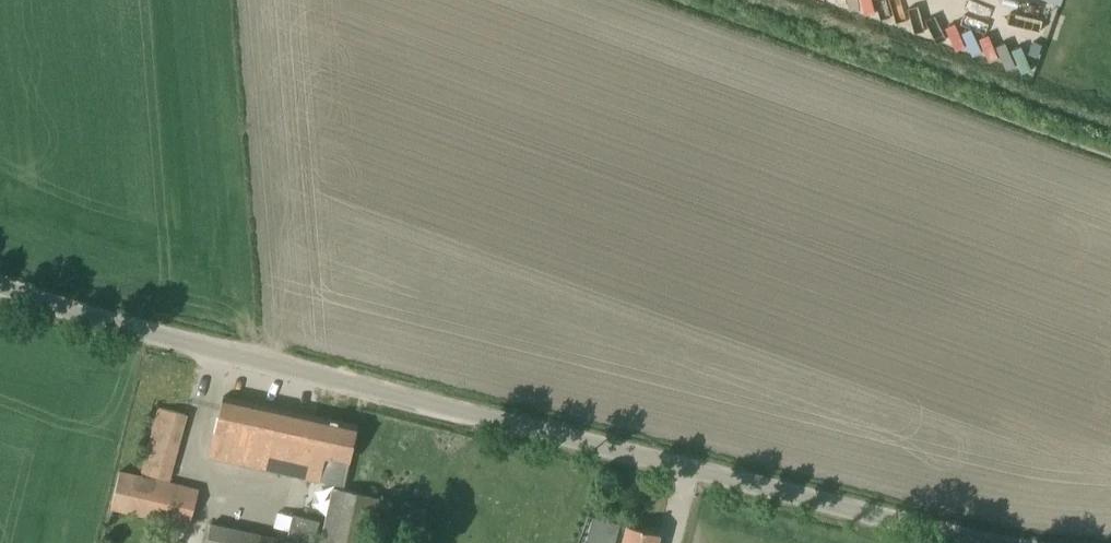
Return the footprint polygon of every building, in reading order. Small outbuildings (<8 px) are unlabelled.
[(344,486),(357,425),(223,396),(209,456),(344,486)] [(159,406),(153,427),(179,434),(184,413),(159,406)] [(199,489),(166,481),(141,475),(119,471),(110,507),(189,525),(199,489)] [(381,497),(334,487),(322,542),(371,542),(381,497)] [(291,542),(317,542),(322,521),(297,515),(291,542)] [(278,538),(210,523),(205,542),(277,542),(278,538)] [(659,533),(628,525),(623,542),(656,542),(659,533)]
